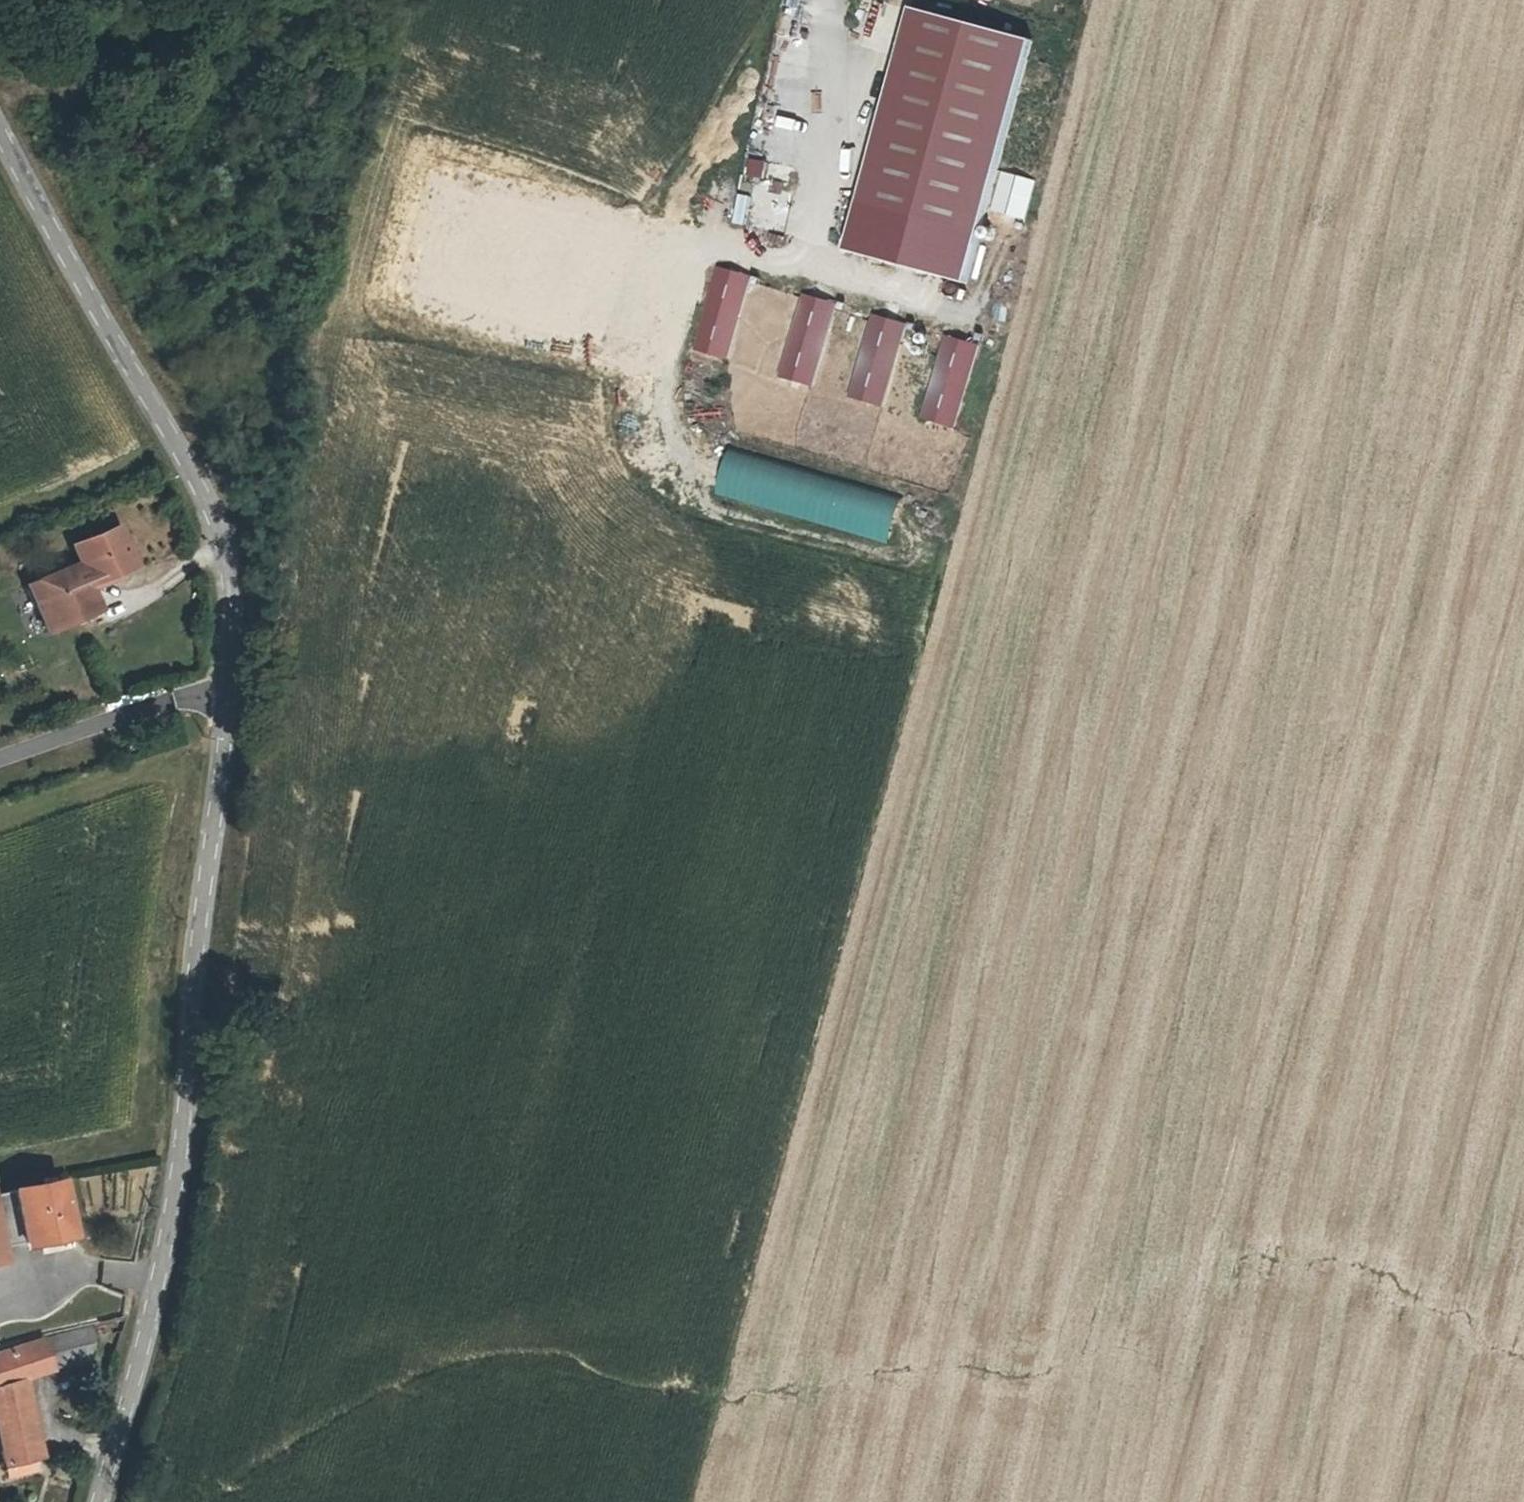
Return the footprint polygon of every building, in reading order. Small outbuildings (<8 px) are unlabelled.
[(1043,44),(922,9),(854,249),(975,283),(1043,44)] [(750,158),(745,181),(765,185),(770,162),(750,158)] [(716,265),(692,351),(730,361),(753,276),(716,265)] [(812,385),(836,302),(801,292),(778,375),(812,385)] [(882,406),(905,323),(870,313),(847,396),(882,406)] [(950,427),(974,344),(940,334),(916,418),(950,427)] [(907,494),(729,447),(717,493),(894,541),(907,494)] [(134,573),(153,565),(138,527),(92,546),(99,563),(46,585),(65,631),(118,610),(109,588),(105,579),(132,568),(134,573)] [(134,573),(132,568),(105,579),(109,588),(136,577),(134,573)] [(66,1179),(16,1190),(29,1251),(79,1240),(66,1179)] [(11,1263),(0,1208),(0,1265),(11,1263)] [(0,1351),(0,1443),(5,1467),(45,1459),(27,1376),(52,1371),(46,1341),(0,1351)]
